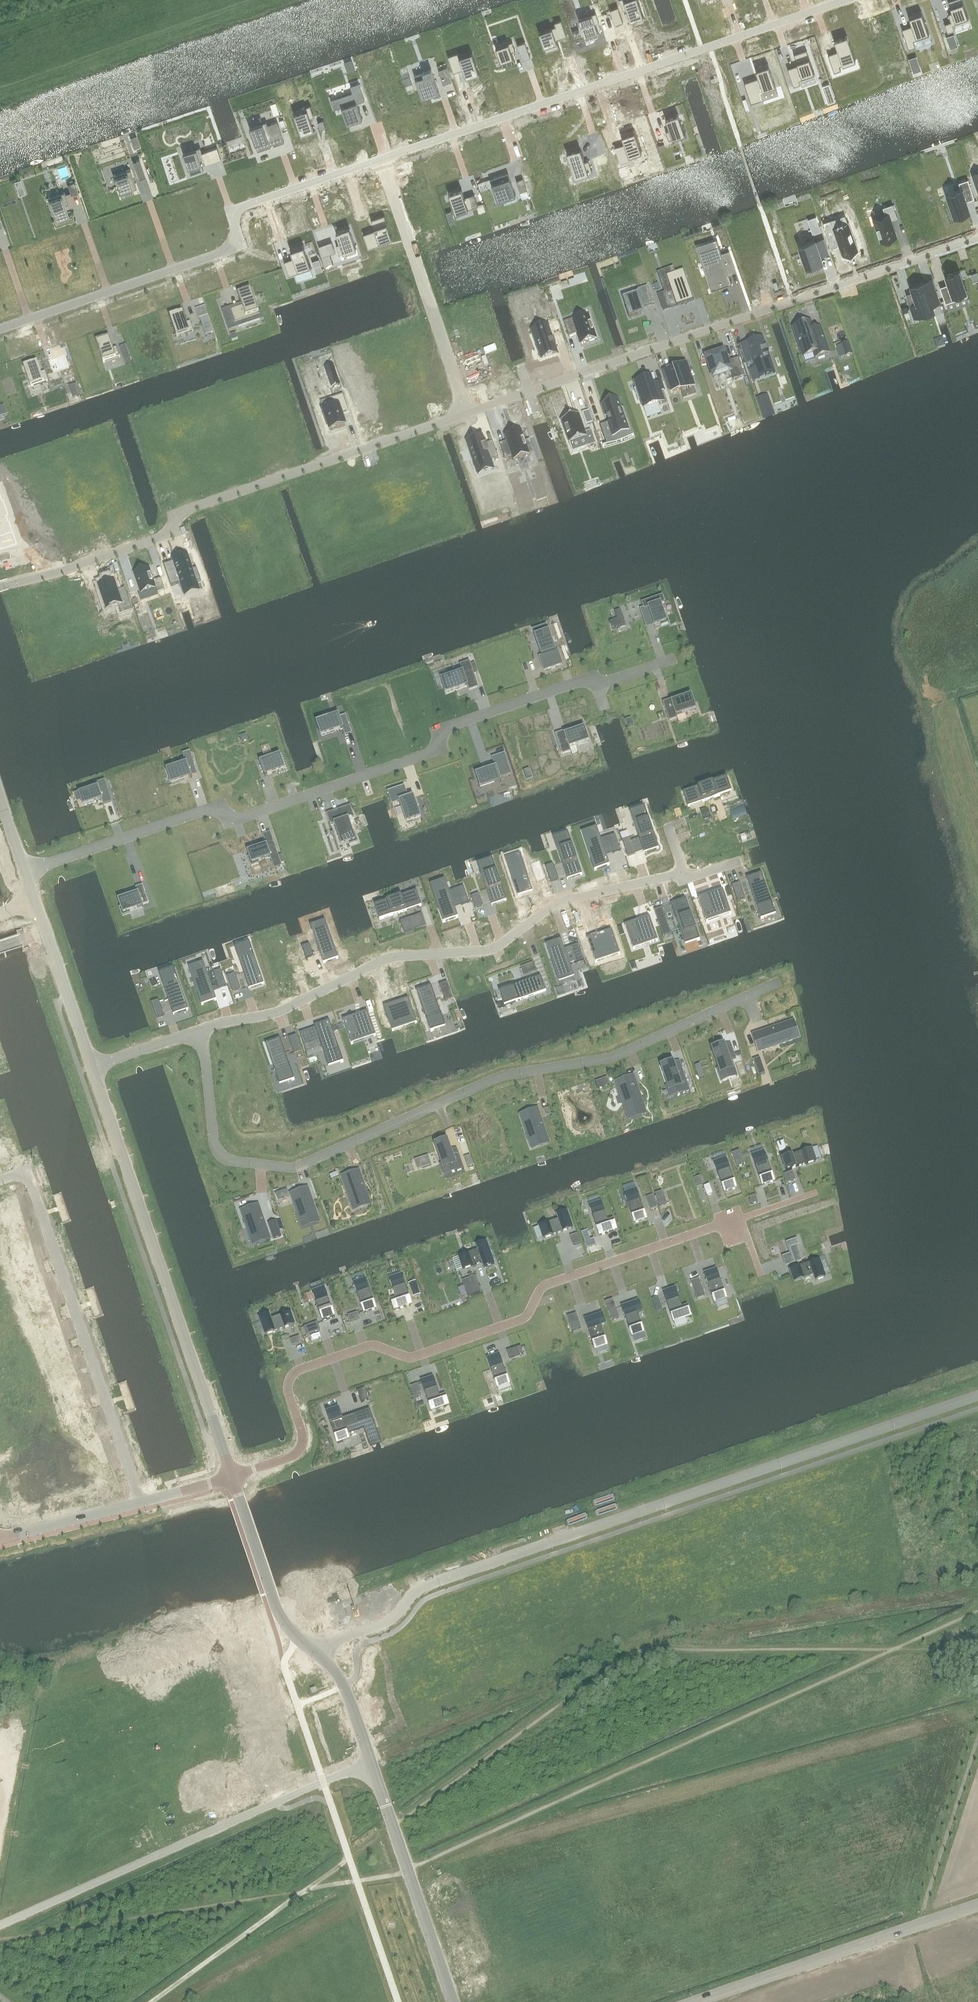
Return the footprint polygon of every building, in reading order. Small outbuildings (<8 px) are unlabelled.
[(624,11),(627,9),(632,23),(645,18),(639,0),(620,0),(624,11)] [(956,34),(954,29),(969,23),(966,14),(965,12),(961,0),(960,0),(948,4),(952,16),(949,17),(951,25),(946,27),(949,37),(956,34)] [(617,8),(610,10),(614,22),(616,26),(624,23),(618,7),(617,8)] [(909,27),(902,29),(909,49),(916,47),(914,41),(919,40),(919,39),(929,36),(921,11),(908,15),(913,29),(910,30),(909,27)] [(595,15),(580,20),(587,41),(598,37),(594,25),(598,24),(595,15)] [(540,31),(539,32),(546,52),(547,52),(559,48),(555,36),(558,35),(560,39),(561,38),(567,36),(562,23),(561,20),(554,22),(555,26),(553,27),(540,31)] [(889,24),(877,28),(877,29),(871,31),(876,44),(877,44),(883,61),(892,58),(886,41),(894,38),(889,24)] [(834,72),(841,70),(840,66),(844,65),(855,61),(847,36),(834,40),(839,54),(836,55),(835,52),(827,55),(834,72)] [(954,36),(947,38),(951,48),(957,46),(954,36)] [(742,53),(748,51),(750,58),(756,56),(750,38),(738,41),(742,53)] [(512,41),(495,47),(502,66),(514,62),(511,51),(515,50),(512,41)] [(525,42),(518,44),(523,59),(530,56),(525,42)] [(815,74),(807,49),(794,54),(798,67),(795,68),(794,65),(787,68),(794,86),(801,84),(799,80),(815,74)] [(479,75),(471,52),(459,57),(458,53),(453,54),(447,56),(452,73),(459,71),(457,67),(460,66),(465,80),(479,75)] [(755,79),(744,83),(751,103),(762,100),(762,98),(760,94),(776,88),(768,63),(755,68),(759,81),(756,82),(755,80),(755,79)] [(447,67),(438,70),(443,84),(452,81),(447,67)] [(422,98),(439,92),(433,74),(432,70),(431,68),(414,74),(415,76),(422,98)] [(410,76),(404,78),(406,85),(412,83),(410,76)] [(353,92),(331,100),(335,109),(342,107),(348,123),(363,118),(358,103),(365,100),(359,83),(351,86),(353,92)] [(301,136),(314,132),(310,118),(314,117),(310,105),(306,107),(293,111),(301,136)] [(682,113),(670,118),(674,129),(670,130),(673,138),(689,132),(682,113)] [(265,122),(249,128),(257,152),(270,147),(270,145),(273,144),(273,146),(283,143),(276,122),(267,125),(265,122)] [(622,145),(616,147),(621,163),(632,159),(632,157),(631,155),(643,151),(635,128),(622,133),(627,147),(623,148),(622,145)] [(196,149),(183,154),(190,175),(203,170),(201,165),(205,164),(221,159),(217,147),(201,153),(200,148),(196,149)] [(581,148),(568,153),(576,177),(593,171),(589,160),(585,161),(581,148)] [(139,179),(146,177),(140,160),(133,162),(139,179)] [(134,194),(133,189),(137,188),(130,170),(113,175),(121,198),(134,194)] [(508,174),(490,180),(498,203),(516,197),(508,174)] [(522,179),(516,181),(520,192),(526,190),(522,179)] [(954,216),(969,210),(966,201),(974,198),(968,179),(959,182),(961,188),(947,194),(954,216)] [(74,182),(67,185),(71,195),(77,192),(74,182)] [(17,188),(19,196),(25,194),(23,186),(17,188)] [(461,189),(448,194),(455,214),(477,206),(473,195),(467,197),(468,200),(465,201),(461,189)] [(48,198),(56,221),(69,216),(65,205),(69,203),(65,192),(48,198)] [(881,241),(896,236),(890,219),(897,217),(893,204),(883,207),(885,214),(873,218),(881,241)] [(370,232),(362,234),(367,249),(375,246),(379,245),(392,240),(384,215),(370,220),(375,234),(371,235),(370,232)] [(833,226),(832,220),(823,223),(830,243),(838,240),(843,255),(858,249),(848,221),(833,226)] [(818,224),(810,227),(813,234),(821,231),(818,224)] [(340,243),(336,245),(339,254),(356,248),(349,227),(336,231),(340,243)] [(827,252),(822,238),(814,240),(811,241),(799,245),(807,267),(820,262),(818,258),(820,257),(819,255),(827,252)] [(293,258),(283,262),(288,276),(294,274),(297,273),(311,268),(302,243),(289,248),(293,258)] [(719,246),(700,252),(713,290),(732,284),(725,263),(732,260),(729,251),(722,253),(719,246)] [(330,254),(322,256),(325,264),(332,262),(330,254)] [(312,261),(316,273),(323,270),(319,259),(312,261)] [(681,270),(665,276),(676,306),(692,300),(681,270)] [(954,300),(968,295),(959,270),(945,275),(948,284),(940,287),(944,299),(953,296),(954,300)] [(933,309),(932,305),(940,303),(932,280),(924,282),(911,287),(916,303),(910,305),(914,316),(933,309)] [(629,319),(645,314),(643,308),(653,304),(647,287),(637,291),(638,294),(622,299),(629,319)] [(234,323),(258,315),(257,312),(250,289),(237,294),(241,306),(229,310),(234,323)] [(664,293),(657,296),(662,310),(670,308),(664,293)] [(183,312),(170,317),(177,338),(194,332),(191,322),(187,324),(183,312)] [(573,320),(564,323),(569,337),(576,335),(580,346),(598,340),(589,315),(573,320)] [(208,316),(200,318),(203,328),(211,325),(208,316)] [(813,331),(810,322),(794,328),(800,346),(799,346),(800,351),(802,350),(804,357),(814,353),(816,358),(829,354),(820,328),(813,331)] [(548,331),(533,336),(541,359),(556,353),(548,331)] [(103,362),(120,356),(117,347),(113,348),(109,337),(96,342),(103,362)] [(748,346),(742,348),(747,362),(753,360),(757,373),(772,368),(762,338),(747,344),(748,346)] [(849,342),(839,345),(840,346),(844,358),(853,355),(849,342)] [(724,350),(704,357),(712,380),(730,374),(732,374),(728,362),(728,361),(724,350)] [(737,360),(728,362),(732,374),(730,374),(732,380),(743,377),(744,376),(738,359),(737,360)] [(37,362),(24,367),(25,369),(31,387),(32,386),(47,381),(45,373),(41,374),(38,364),(37,362)] [(333,364),(324,367),(332,388),(340,385),(333,364)] [(671,369),(664,372),(671,393),(680,389),(681,392),(694,388),(686,364),(673,368),(674,370),(672,370),(671,369)] [(272,368),(261,372),(264,379),(274,375),(285,372),(282,365),(272,368)] [(637,389),(634,390),(638,401),(641,400),(644,409),(658,404),(659,408),(668,404),(662,385),(654,388),(650,377),(635,382),(637,389)] [(375,390),(360,395),(368,418),(383,412),(375,390)] [(328,430),(344,425),(339,412),(347,409),(341,393),(330,397),(333,405),(321,409),(328,430)] [(608,426),(601,428),(606,444),(614,442),(612,436),(627,430),(624,420),(627,419),(623,407),(620,408),(617,399),(600,405),(608,426)] [(586,425),(593,422),(589,411),(582,413),(586,425)] [(579,415),(562,421),(570,445),(573,452),(589,446),(596,444),(592,432),(585,434),(579,415)] [(507,441),(500,444),(504,458),(512,455),(513,460),(528,455),(527,453),(533,451),(529,440),(524,442),(520,431),(505,436),(507,441)] [(485,445),(482,435),(466,440),(475,467),(490,462),(489,461),(497,459),(494,446),(487,449),(486,444),(485,445)] [(0,549),(17,543),(7,515),(8,515),(3,499),(1,500),(0,496),(0,549)] [(193,569),(187,554),(177,558),(178,560),(163,565),(171,586),(181,583),(182,587),(202,581),(197,567),(193,569)] [(149,568),(134,573),(141,594),(156,588),(154,582),(149,568)] [(161,579),(154,582),(156,588),(156,589),(157,592),(165,590),(161,579)] [(115,580),(98,585),(106,610),(118,606),(121,612),(132,608),(125,589),(118,591),(115,580)] [(141,602),(139,595),(136,589),(129,591),(136,611),(143,609),(141,602)] [(159,596),(156,589),(139,595),(141,602),(159,596)] [(660,604),(661,603),(664,602),(662,596),(642,602),(644,608),(648,607),(648,608),(649,608),(655,625),(660,624),(661,625),(668,622),(666,615),(664,616),(660,604)] [(617,619),(609,622),(612,630),(619,627),(625,625),(620,610),(614,612),(617,619)] [(549,632),(535,636),(542,656),(550,653),(553,659),(542,663),(544,670),(562,664),(557,650),(555,651),(549,632)] [(470,665),(473,675),(478,673),(475,663),(470,665)] [(463,672),(442,680),(446,693),(467,686),(469,689),(477,686),(470,665),(461,668),(463,672)] [(692,696),(673,703),(673,702),(672,702),(672,701),(664,703),(671,721),(678,718),(677,717),(678,717),(678,716),(696,709),(692,696)] [(970,707),(973,718),(977,716),(977,704),(970,707)] [(334,717),(314,724),(318,737),(339,731),(341,737),(348,735),(342,717),(336,719),(335,716),(334,716),(334,717)] [(625,720),(628,727),(634,725),(631,718),(625,720)] [(568,729),(561,732),(567,750),(567,752),(575,749),(574,746),(575,746),(574,745),(593,739),(588,726),(570,732),(570,731),(569,732),(568,729)] [(247,733),(240,736),(242,742),(249,739),(247,733)] [(496,767),(477,774),(482,787),(500,781),(501,781),(502,781),(501,778),(512,774),(505,753),(493,757),(496,766),(496,767)] [(279,755),(257,763),(262,777),(285,770),(279,755)] [(188,768),(169,774),(174,787),(192,781),(193,781),(194,781),(193,779),(199,778),(195,766),(189,768),(189,766),(188,767),(188,768)] [(529,769),(524,771),(526,778),(532,776),(529,769)] [(731,791),(726,777),(683,792),(687,803),(701,798),(702,801),(731,791)] [(108,790),(105,781),(97,784),(98,788),(86,792),(85,791),(78,793),(80,801),(82,800),(84,806),(102,799),(100,793),(108,790)] [(402,792),(399,793),(409,819),(425,813),(416,787),(409,789),(407,783),(400,785),(402,792)] [(334,823),(342,845),(349,842),(350,844),(357,841),(355,834),(353,834),(348,820),(349,819),(348,819),(354,817),(350,806),(338,810),(342,821),(335,823),(334,823)] [(633,811),(630,812),(639,838),(642,837),(647,852),(659,848),(645,808),(633,812),(633,811)] [(334,823),(335,823),(332,813),(327,814),(331,825),(334,823)] [(598,832),(586,836),(593,856),(590,857),(595,870),(597,869),(609,865),(605,852),(598,832)] [(740,836),(742,842),(751,839),(750,833),(740,836)] [(568,834),(554,840),(562,864),(565,863),(570,878),(582,874),(568,834)] [(615,834),(607,837),(613,853),(621,850),(615,834)] [(630,837),(623,840),(628,855),(636,853),(630,837)] [(258,861),(270,857),(271,860),(278,858),(278,856),(273,843),(266,845),(248,852),(250,857),(249,858),(251,865),(259,862),(258,861)] [(522,858),(510,863),(517,882),(515,883),(519,896),(534,891),(522,858)] [(478,865),(492,905),(507,900),(493,860),(478,865)] [(553,865),(546,867),(551,882),(558,880),(553,865)] [(755,892),(752,893),(760,918),(775,913),(761,873),(750,877),(755,892)] [(740,882),(732,885),(737,901),(745,899),(740,882)] [(447,884),(434,888),(441,908),(439,909),(443,922),(458,917),(447,884)] [(137,894),(119,900),(121,908),(119,908),(123,918),(128,916),(128,914),(142,909),(143,910),(144,909),(143,906),(149,904),(143,886),(136,888),(137,893),(137,894)] [(463,886),(456,889),(461,905),(469,903),(463,886)] [(711,894),(698,898),(706,922),(719,917),(717,909),(728,905),(723,890),(714,893),(716,898),(713,899),(711,894)] [(376,905),(374,905),(379,920),(381,919),(406,911),(405,908),(420,903),(416,891),(376,905)] [(479,894),(471,896),(476,909),(483,906),(479,894)] [(686,899),(674,903),(679,918),(676,919),(685,944),(700,939),(686,899)] [(669,928),(662,908),(654,911),(661,931),(669,928)] [(638,921),(625,925),(633,949),(646,944),(643,936),(655,932),(649,917),(641,920),(643,925),(640,926),(638,921)] [(409,918),(400,921),(404,932),(413,929),(409,918)] [(324,926),(312,930),(324,963),(338,958),(334,945),(331,946),(324,926)] [(584,926),(576,928),(579,936),(586,933),(584,926)] [(600,934),(587,938),(596,963),(620,954),(612,930),(603,933),(605,938),(602,939),(600,934)] [(561,940),(546,945),(550,959),(553,958),(560,978),(572,974),(561,940)] [(289,962),(291,969),(300,966),(292,941),(267,949),(275,974),(287,970),(285,963),(289,962)] [(249,942),(235,947),(243,972),(249,989),(264,984),(263,982),(258,967),(249,942)] [(310,944),(302,947),(306,959),(314,956),(310,944)] [(571,947),(576,963),(584,960),(578,944),(571,947)] [(524,975),(536,970),(533,962),(521,967),(524,975)] [(172,971),(160,975),(161,978),(169,1000),(172,999),(176,1012),(177,1014),(188,1010),(174,968),(171,969),(172,971)] [(204,968),(192,972),(199,992),(197,992),(201,1006),(216,1001),(204,968)] [(221,970),(214,973),(219,989),(227,986),(221,970)] [(271,980),(274,988),(286,984),(283,976),(271,980)] [(237,978),(229,980),(233,993),(241,990),(237,978)] [(526,981),(499,991),(500,994),(502,993),(506,1005),(546,991),(542,979),(527,984),(526,981)] [(447,983),(440,986),(445,1002),(453,999),(447,983)] [(428,988),(416,992),(430,1031),(445,1026),(437,1002),(434,1003),(428,988)] [(221,1006),(227,1005),(222,989),(217,991),(221,1006)] [(158,1000),(151,1003),(156,1019),(164,1016),(158,1000)] [(393,1006),(385,1009),(390,1024),(398,1021),(401,1020),(404,1029),(417,1025),(409,1001),(396,1005),(398,1010),(395,1011),(393,1006)] [(368,1012),(343,1020),(351,1044),(364,1039),(361,1031),(373,1027),(368,1012)] [(323,1040),(320,1041),(329,1066),(344,1061),(329,1021),(318,1025),(323,1040)] [(756,1042),(759,1051),(792,1040),(786,1023),(764,1031),(766,1038),(756,1042)] [(307,1032),(300,1034),(304,1046),(311,1044),(307,1032)] [(296,1035),(289,1038),(294,1053),(302,1051),(296,1035)] [(277,1040),(266,1044),(279,1083),(294,1078),(285,1054),(282,1055),(277,1040)] [(724,1045),(713,1049),(721,1073),(732,1069),(724,1045)] [(760,1058),(753,1061),(759,1075),(765,1073),(760,1058)] [(685,1074),(684,1074),(682,1075),(677,1060),(666,1063),(672,1082),(674,1087),(680,1085),(682,1093),(690,1091),(685,1074)] [(700,1064),(695,1065),(699,1079),(704,1077),(700,1064)] [(633,1076),(617,1082),(627,1113),(644,1107),(633,1076)] [(596,1081),(598,1088),(609,1084),(607,1077),(596,1081)] [(537,1109),(521,1115),(530,1142),(547,1136),(537,1109)] [(13,1151),(11,1146),(13,1145),(9,1135),(7,1136),(6,1131),(0,1133),(0,1155),(13,1151)] [(457,1171),(464,1168),(458,1151),(451,1153),(450,1150),(447,1141),(436,1144),(443,1163),(444,1168),(454,1165),(457,1171)] [(783,1141),(777,1143),(777,1145),(779,1145),(780,1151),(782,1150),(783,1151),(787,1150),(783,1141)] [(813,1148),(781,1158),(785,1170),(817,1160),(813,1148)] [(740,1151),(732,1154),(737,1167),(744,1164),(740,1151)] [(751,1155),(761,1185),(774,1181),(763,1151),(761,1151),(751,1155)] [(428,1156),(419,1159),(422,1168),(432,1165),(428,1156)] [(470,1156),(464,1158),(468,1167),(474,1165),(470,1156)] [(737,1188),(726,1157),(713,1162),(724,1192),(737,1188)] [(352,1204),(368,1198),(359,1171),(342,1176),(352,1204)] [(793,1172),(783,1175),(786,1183),(795,1180),(793,1172)] [(301,1221),(317,1216),(308,1188),(291,1194),(301,1221)] [(287,1189),(275,1193),(277,1199),(289,1195),(287,1189)] [(624,1193),(634,1223),(647,1219),(637,1189),(624,1193)] [(657,1199),(659,1206),(667,1204),(664,1196),(657,1199)] [(756,1196),(749,1198),(751,1204),(758,1202),(756,1196)] [(599,1235),(617,1229),(613,1219),(608,1220),(601,1201),(589,1205),(599,1235)] [(251,1239),(268,1233),(258,1206),(242,1211),(251,1239)] [(542,1236),(543,1238),(573,1228),(567,1210),(556,1214),(558,1219),(539,1226),(542,1236)] [(281,1236),(279,1229),(271,1232),(274,1239),(281,1236)] [(585,1231),(579,1233),(583,1242),(588,1240),(585,1231)] [(577,1234),(570,1236),(573,1245),(580,1243),(577,1234)] [(463,1269),(482,1262),(484,1267),(494,1264),(487,1241),(476,1244),(478,1250),(458,1256),(463,1269)] [(599,1242),(591,1244),(593,1252),(600,1251),(599,1242)] [(802,1243),(792,1247),(798,1262),(807,1259),(802,1243)] [(790,1270),(794,1282),(814,1275),(815,1280),(824,1277),(826,1277),(825,1274),(824,1271),(820,1260),(820,1259),(806,1264),(802,1265),(790,1270)] [(727,1299),(716,1268),(704,1273),(715,1303),(726,1299),(727,1299)] [(394,1310),(412,1304),(401,1274),(389,1278),(396,1298),(391,1300),(394,1310)] [(376,1309),(366,1278),(354,1282),(364,1313),(376,1309)] [(699,1279),(691,1281),(695,1293),(703,1290),(699,1279)] [(481,1291),(478,1284),(465,1288),(467,1295),(481,1291)] [(324,1286),(311,1291),(322,1322),(335,1318),(324,1286)] [(412,1289),(414,1296),(420,1294),(418,1287),(412,1289)] [(675,1287),(662,1292),(673,1322),(690,1316),(686,1305),(682,1307),(675,1287)] [(638,1300),(621,1306),(631,1336),(644,1332),(637,1312),(642,1311),(638,1300)] [(616,1308),(608,1311),(612,1320),(619,1318),(616,1308)] [(265,1334),(295,1324),(291,1311),(271,1318),(269,1313),(259,1317),(261,1323),(265,1334)] [(356,1313),(347,1316),(350,1322),(358,1320),(356,1313)] [(602,1313),(585,1319),(595,1350),(608,1345),(601,1326),(606,1324),(602,1313)] [(579,1321),(570,1324),(572,1331),(581,1328),(579,1321)] [(318,1323),(304,1327),(306,1335),(320,1331),(318,1323)] [(302,1343),(300,1337),(290,1340),(293,1346),(302,1343)] [(507,1351),(509,1358),(523,1353),(521,1346),(507,1351)] [(487,1358),(497,1388),(510,1384),(499,1353),(487,1358)] [(433,1376),(421,1380),(431,1411),(449,1404),(445,1394),(440,1396),(433,1376)] [(515,1388),(513,1383),(499,1388),(501,1393),(515,1388)] [(418,1386),(411,1389),(414,1399),(421,1397),(418,1386)] [(365,1388),(357,1390),(361,1402),(369,1399),(365,1388)] [(370,1409),(342,1418),(339,1408),(326,1413),(337,1443),(349,1438),(348,1434),(346,1429),(373,1419),(370,1409)]
